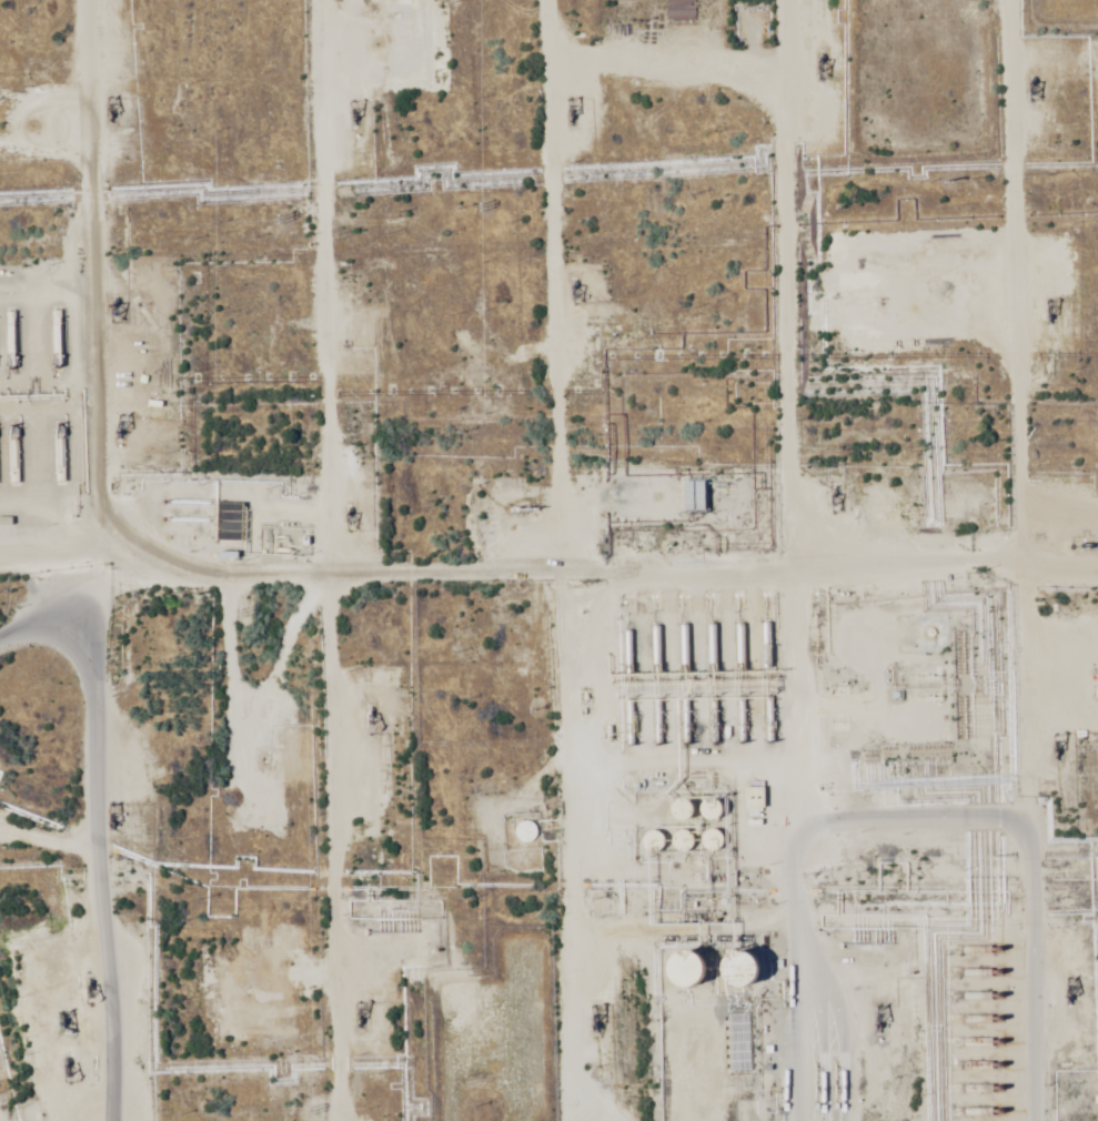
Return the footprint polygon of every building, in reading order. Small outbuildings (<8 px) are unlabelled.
[(763,811),(763,790),(742,790),(742,811),(763,811)] [(513,871),(543,871),(543,854),(513,854),(513,871)]
